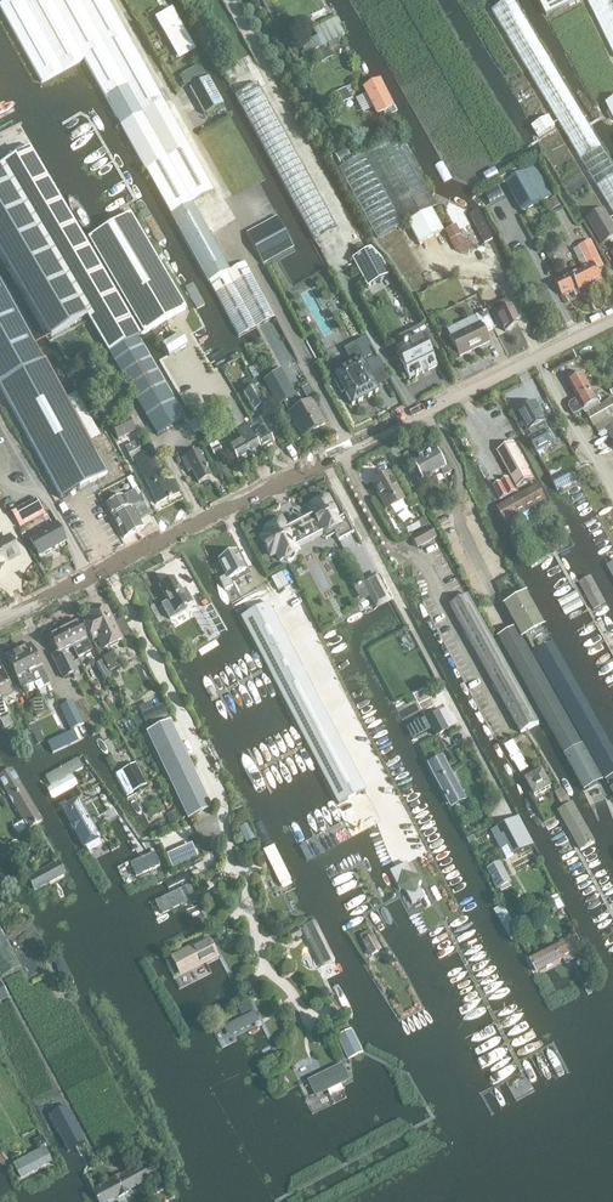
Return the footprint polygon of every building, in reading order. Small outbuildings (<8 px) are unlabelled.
[(164,101),(107,0),(7,0),(0,4),(0,8),(41,83),(84,59),(121,126),(142,113),(164,101)] [(541,45),(514,0),(509,0),(492,10),(612,213),(612,167),(541,45)] [(546,15),(577,0),(539,0),(546,15)] [(612,53),(612,0),(587,0),(612,53)] [(157,14),(178,53),(191,46),(170,7),(157,14)] [(200,65),(181,75),(187,86),(206,75),(205,74),(203,70),(200,66),(200,65)] [(223,103),(209,77),(189,88),(204,115),(213,109),(223,103)] [(377,115),(382,112),(391,108),(378,81),(364,89),(377,115)] [(302,166),(259,87),(257,84),(235,96),(237,99),(277,172),(315,242),(337,230),(302,166)] [(164,101),(142,113),(192,203),(213,191),(164,101)] [(192,203),(142,113),(121,126),(171,215),(192,203)] [(532,124),(538,135),(556,125),(550,114),(532,124)] [(437,206),(420,175),(398,135),(339,168),(377,238),(407,222),(418,244),(443,230),(432,209),(437,206)] [(87,316),(109,353),(137,337),(141,334),(31,146),(0,164),(0,169),(87,316)] [(346,149),(335,155),(340,164),(351,158),(346,149)] [(443,161),(434,165),(443,182),(452,178),(443,161)] [(507,183),(522,213),(552,197),(536,167),(507,183)] [(0,169),(0,252),(51,337),(87,316),(0,169)] [(497,169),(487,172),(489,179),(499,177),(497,169)] [(124,175),(135,195),(143,191),(132,170),(124,175)] [(498,187),(482,195),(487,205),(504,197),(498,187)] [(114,210),(131,199),(127,192),(109,203),(114,210)] [(557,197),(547,202),(551,210),(562,205),(557,197)] [(230,270),(210,234),(192,203),(171,215),(208,282),(209,282),(230,270)] [(606,244),(612,240),(612,223),(604,209),(586,219),(602,246),(606,244)] [(484,243),(488,241),(492,239),(477,211),(469,215),(484,243)] [(186,309),(130,214),(89,238),(144,333),(186,309)] [(294,247),(277,216),(246,233),(263,264),(293,248),(294,247)] [(458,233),(449,238),(455,251),(468,255),(471,244),(464,242),(458,233)] [(578,288),(580,292),(602,281),(597,271),(604,267),(591,242),(583,246),(592,265),(572,275),(572,273),(555,281),(563,296),(578,288)] [(390,275),(381,259),(370,248),(352,259),(368,287),(390,275)] [(165,255),(176,274),(184,270),(173,251),(165,255)] [(209,282),(254,365),(262,381),(264,380),(278,372),(298,361),(245,262),(230,270),(209,282)] [(0,281),(0,383),(43,360),(0,281)] [(496,282),(491,285),(493,290),(499,287),(496,282)] [(497,313),(496,314),(505,332),(520,325),(507,299),(493,306),(497,313)] [(478,323),(449,337),(459,357),(489,342),(484,333),(494,329),(486,311),(475,316),(478,323)] [(439,357),(427,333),(406,344),(406,342),(403,344),(403,345),(395,349),(397,354),(409,380),(415,377),(416,378),(418,377),(418,376),(424,373),(423,372),(427,369),(428,371),(437,367),(434,361),(435,361),(434,359),(439,357)] [(187,346),(181,334),(162,345),(169,357),(187,346)] [(109,353),(156,435),(184,419),(137,337),(109,353)] [(372,376),(363,358),(352,364),(353,365),(343,370),(342,369),(331,375),(341,393),(344,391),(352,406),(361,401),(361,402),(369,397),(378,392),(370,377),(372,376)] [(0,383),(0,386),(61,499),(107,474),(45,359),(43,360),(0,383)] [(278,372),(264,380),(272,394),(277,404),(292,396),(289,392),(278,372)] [(578,400),(593,392),(584,376),(569,384),(578,400)] [(247,391),(243,393),(254,411),(264,405),(254,388),(258,386),(254,380),(252,381),(250,377),(242,382),(247,391)] [(309,398),(315,395),(309,383),(303,387),(309,398)] [(227,435),(246,424),(231,399),(212,410),(227,435)] [(310,399),(289,411),(304,435),(323,424),(310,399)] [(612,417),(612,400),(612,399),(586,414),(594,428),(612,417)] [(537,453),(552,444),(544,430),(539,432),(536,428),(547,422),(536,404),(518,413),(529,432),(532,437),(529,439),(537,453)] [(118,440),(135,431),(128,416),(110,425),(118,440)] [(252,429),(254,433),(263,448),(273,443),(259,418),(249,424),(252,429)] [(236,431),(238,436),(241,440),(250,456),(261,450),(252,434),(249,430),(252,429),(249,424),(236,431)] [(604,430),(610,441),(612,439),(612,425),(604,430)] [(250,456),(241,440),(238,436),(233,438),(235,440),(229,444),(231,446),(230,447),(239,462),(250,456)] [(214,454),(222,450),(216,440),(209,444),(214,454)] [(133,463),(135,462),(156,504),(178,493),(172,480),(165,484),(150,452),(144,455),(140,448),(137,450),(134,443),(125,447),(133,463)] [(516,486),(531,478),(513,444),(498,452),(516,486)] [(189,472),(192,471),(198,484),(211,477),(198,450),(182,459),(189,472)] [(435,451),(424,457),(434,475),(440,472),(443,476),(452,472),(448,464),(445,459),(441,461),(435,451)] [(419,474),(418,474),(415,476),(422,488),(429,484),(426,480),(434,475),(424,457),(412,463),(419,474)] [(491,489),(478,464),(469,468),(482,494),(491,489)] [(558,491),(578,480),(571,467),(551,478),(558,491)] [(373,482),(388,510),(403,502),(388,474),(373,482)] [(500,499),(515,490),(509,479),(494,487),(500,499)] [(538,486),(500,507),(507,520),(545,500),(538,486)] [(144,516),(138,505),(143,501),(136,488),(106,504),(124,538),(143,528),(139,519),(144,516)] [(300,520),(307,535),(320,528),(323,534),(332,529),(338,542),(353,534),(344,516),(338,519),(327,498),(309,508),(313,514),(300,521),(300,520)] [(21,528),(45,514),(37,499),(12,513),(21,528)] [(429,516),(430,515),(437,511),(434,505),(426,510),(429,516)] [(423,519),(417,522),(421,529),(427,525),(423,519)] [(293,542),(307,535),(300,520),(298,521),(298,522),(286,528),(284,524),(275,529),(273,526),(264,531),(266,535),(261,538),(270,556),(276,553),(280,561),(284,559),(285,560),(286,561),(287,562),(288,562),(289,562),(291,562),(292,561),(293,560),(294,560),(294,559),(294,558),(294,557),(295,556),(294,556),(294,555),(294,554),(298,552),(293,542)] [(56,523),(29,538),(39,556),(66,541),(56,523)] [(430,527),(411,538),(417,549),(436,538),(430,527)] [(18,555),(10,539),(0,544),(0,573),(1,568),(1,567),(6,564),(5,562),(18,555)] [(219,560),(226,576),(219,579),(224,590),(233,586),(229,579),(246,571),(236,552),(219,560)] [(278,595),(292,588),(284,572),(270,579),(278,595)] [(375,576),(363,582),(371,597),(376,607),(388,601),(375,576)] [(171,604),(183,597),(173,579),(159,586),(168,600),(161,605),(167,615),(174,610),(171,604)] [(450,606),(520,732),(521,734),(540,724),(469,595),(450,606)] [(544,626),(528,596),(508,606),(525,636),(544,626)] [(208,639),(214,635),(218,633),(212,622),(217,619),(209,603),(199,609),(199,608),(193,612),(208,639)] [(266,666),(294,652),(268,603),(242,616),(266,666)] [(83,620),(93,641),(96,639),(102,651),(123,640),(106,607),(86,616),(87,618),(83,620)] [(63,630),(73,648),(78,658),(94,651),(88,640),(87,641),(78,622),(73,625),(73,623),(63,628),(63,630)] [(78,671),(70,655),(65,657),(63,653),(73,648),(63,630),(63,628),(53,633),(53,634),(49,637),(57,653),(52,656),(63,679),(78,671)] [(517,628),(499,638),(585,791),(603,781),(517,628)] [(18,651),(30,674),(35,684),(41,681),(44,687),(49,685),(30,645),(18,651)] [(30,674),(18,651),(6,657),(18,680),(17,680),(21,687),(26,684),(23,677),(30,674)] [(109,672),(115,669),(118,668),(111,655),(102,659),(109,672)] [(103,661),(96,665),(104,681),(111,678),(103,661)] [(8,682),(0,665),(0,687),(8,682)] [(339,805),(357,795),(366,790),(302,668),(274,682),(339,805)] [(117,670),(111,673),(115,679),(120,677),(117,670)] [(429,695),(417,701),(426,719),(438,712),(429,695)] [(29,703),(37,717),(48,712),(41,697),(29,703)] [(9,713),(2,699),(0,700),(0,718),(9,713)] [(169,716),(164,705),(142,715),(147,726),(169,716)] [(438,712),(426,719),(436,736),(448,730),(438,712)] [(78,713),(65,720),(71,731),(84,724),(78,713)] [(35,722),(28,726),(37,744),(45,740),(35,722)] [(188,820),(211,809),(169,723),(147,734),(188,820)] [(529,768),(514,741),(505,746),(520,773),(529,768)] [(448,781),(432,750),(423,754),(439,786),(448,781)] [(146,785),(135,764),(122,771),(133,792),(146,785)] [(52,776),(56,784),(73,775),(68,767),(52,776)] [(0,777),(0,780),(28,829),(41,821),(11,771),(0,777)] [(543,771),(527,780),(535,795),(551,786),(543,771)] [(76,786),(71,777),(56,784),(48,789),(53,798),(76,786)] [(75,802),(61,810),(81,847),(95,839),(75,802)] [(573,804),(560,812),(581,850),(594,843),(573,804)] [(175,811),(167,815),(172,826),(180,822),(175,811)] [(534,845),(520,818),(492,833),(507,860),(534,845)] [(108,824),(98,830),(110,852),(120,847),(108,824)] [(7,842),(12,850),(20,845),(16,837),(7,842)] [(192,846),(167,859),(173,870),(198,859),(192,846)] [(265,851),(280,883),(289,879),(273,847),(265,851)] [(117,869),(122,881),(161,863),(155,851),(117,869)] [(16,866),(21,874),(29,869),(24,861),(16,866)] [(28,878),(35,890),(64,874),(58,862),(28,878)] [(413,875),(406,863),(393,869),(400,881),(397,889),(405,892),(412,904),(429,895),(420,879),(420,877),(413,875)] [(500,863),(488,869),(497,885),(509,878),(500,863)] [(192,896),(193,895),(195,894),(191,886),(188,887),(187,887),(156,902),(162,914),(193,898),(192,896)] [(560,913),(566,910),(557,895),(547,900),(554,913),(559,911),(560,913)] [(302,928),(321,968),(334,962),(314,922),(302,928)] [(1,977),(20,967),(0,929),(0,975),(1,977)] [(360,937),(362,941),(371,956),(380,950),(372,936),(366,939),(364,935),(360,937)] [(575,935),(542,952),(529,958),(536,973),(582,949),(575,935)] [(207,941),(174,958),(181,973),(215,956),(207,941)] [(53,957),(66,983),(74,979),(60,953),(53,957)] [(182,987),(212,972),(207,963),(177,978),(182,987)] [(9,997),(0,981),(0,1002),(9,997)] [(258,1021),(254,1012),(228,1026),(232,1034),(258,1021)] [(337,1037),(348,1060),(360,1053),(349,1031),(337,1037)] [(342,1066),(309,1082),(315,1095),(348,1079),(342,1066)] [(42,1136),(33,1140),(38,1148),(46,1144),(42,1136)] [(51,1162),(44,1148),(13,1164),(21,1178),(51,1162)] [(95,1191),(102,1201),(107,1201),(154,1176),(147,1163),(95,1191)]
